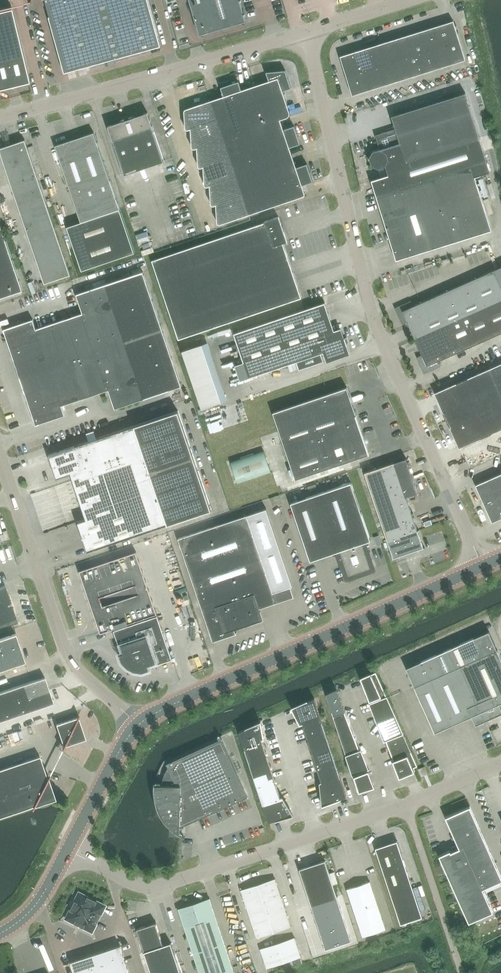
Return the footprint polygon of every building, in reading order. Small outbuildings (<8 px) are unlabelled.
[(50,16),(49,16),(64,72),(161,46),(148,0),(46,0),(50,16)] [(200,35),(246,21),(240,0),(189,0),(200,35)] [(29,82),(11,9),(0,11),(0,89),(29,82)] [(352,95),(385,85),(465,60),(453,21),(340,56),(352,95)] [(191,128),(192,146),(192,147),(193,148),(194,148),(195,148),(197,147),(198,165),(198,166),(199,166),(199,167),(200,167),(201,167),(203,166),(204,184),(205,184),(205,185),(206,186),(207,186),(210,185),(211,203),(211,204),(212,204),(212,205),(213,205),(214,205),(216,204),(217,222),(218,223),(218,224),(219,224),(220,224),(303,196),(304,195),(305,195),(305,194),(305,193),(302,185),(313,181),(307,163),(296,167),(289,147),(300,143),(294,125),(283,129),(280,119),(286,117),(287,117),(288,116),(289,115),(289,114),(290,113),(290,112),(289,111),(282,91),(291,88),(285,70),(266,72),(269,81),(242,90),(239,81),(221,87),(224,96),(186,109),(185,109),(185,110),(184,111),(185,127),(186,128),(186,129),(187,129),(188,129),(191,128)] [(373,151),(369,158),(372,165),(378,168),(385,166),(389,160),(404,155),(406,162),(480,139),(465,93),(392,116),(395,128),(381,133),(377,140),(380,149),(373,151)] [(125,118),(122,119),(122,121),(108,126),(125,175),(164,161),(148,112),(134,117),(133,115),(130,116),(130,118),(126,120),(125,118)] [(81,222),(67,226),(82,270),(135,252),(94,132),(55,145),(81,222)] [(388,175),(371,180),(376,195),(396,260),(434,248),(453,242),(473,236),(492,230),(475,176),(490,172),(480,139),(406,162),(404,155),(389,160),(385,166),(388,175)] [(12,144),(0,148),(0,151),(45,283),(70,274),(25,140),(12,144)] [(152,260),(179,339),(302,297),(283,243),(286,242),(287,243),(288,243),(279,217),(265,221),(265,222),(152,260)] [(23,290),(0,223),(0,298),(23,290)] [(402,319),(403,322),(407,320),(415,338),(423,356),(419,358),(423,367),(425,366),(428,367),(429,369),(438,365),(436,361),(500,333),(500,285),(494,270),(412,306),(410,302),(401,307),(402,309),(401,311),(399,312),(402,319)] [(4,329),(36,425),(65,415),(62,405),(109,389),(115,408),(144,399),(141,389),(164,381),(168,391),(182,386),(143,272),(106,284),(76,294),(83,313),(36,329),(33,319),(4,329)] [(335,332),(325,302),(234,333),(249,377),(297,361),(299,369),(324,360),(321,353),(325,351),(328,359),(348,353),(345,345),(348,344),(345,337),(343,338),(340,330),(335,332)] [(204,404),(225,398),(210,347),(216,346),(213,338),(186,346),(204,404)] [(490,357),(493,365),(500,363),(500,355),(500,354),(490,357)] [(435,393),(444,413),(445,412),(448,420),(451,427),(450,428),(459,448),(500,429),(500,363),(490,368),(435,393)] [(347,387),(273,412),(296,479),(369,454),(370,454),(347,387)] [(88,551),(212,509),(178,411),(49,454),(51,462),(52,462),(53,466),(54,470),(57,478),(73,472),(76,479),(83,477),(96,515),(77,521),(88,551)] [(98,435),(96,428),(89,429),(91,436),(98,435)] [(264,450),(231,462),(238,483),(271,471),(264,450)] [(396,462),(364,472),(388,541),(391,550),(393,557),(401,555),(405,553),(405,552),(411,550),(412,551),(416,550),(424,547),(421,540),(418,530),(419,530),(418,530),(412,513),(413,513),(412,513),(406,496),(418,493),(406,458),(396,462)] [(466,461),(459,464),(462,470),(469,467),(466,461)] [(476,485),(492,522),(500,518),(500,473),(476,485)] [(310,561),(338,551),(347,578),(374,569),(365,542),(371,540),(351,482),(291,503),(310,561)] [(279,495),(270,498),(272,506),(282,503),(279,495)] [(263,619),(259,607),(276,601),(276,603),(277,603),(276,601),(293,595),(293,597),(294,597),(291,586),(293,586),(267,508),(178,538),(213,641),(227,636),(226,632),(263,619)] [(114,628),(119,646),(121,645),(124,652),(119,654),(122,661),(127,667),(135,670),(143,672),(150,669),(149,665),(156,662),(156,664),(172,659),(158,615),(136,551),(79,570),(100,633),(114,628)] [(5,585),(0,586),(0,627),(17,621),(5,585)] [(500,714),(500,707),(499,703),(500,703),(500,658),(497,650),(498,649),(497,649),(489,631),(406,668),(415,686),(414,686),(415,686),(435,732),(472,716),(476,725),(500,714)] [(15,634),(0,639),(0,670),(25,662),(15,634)] [(371,702),(378,722),(386,741),(400,777),(415,770),(414,767),(418,766),(376,672),(362,678),(371,702)] [(53,703),(45,677),(0,692),(0,721),(53,703)] [(326,695),(334,719),(358,791),(374,786),(367,770),(368,769),(360,750),(336,690),(326,695)] [(302,721),(323,784),(321,785),(323,804),(347,796),(314,698),(293,708),(299,721),(302,721)] [(58,725),(64,744),(63,746),(64,747),(65,744),(84,738),(78,719),(79,716),(78,716),(77,718),(58,725)] [(282,800),(261,736),(263,735),(260,722),(239,732),(269,822),(293,814),(284,799),(282,800)] [(155,782),(154,782),(154,785),(154,787),(154,790),(155,793),(155,795),(155,797),(155,799),(156,802),(157,805),(158,808),(159,811),(160,814),(162,816),(164,819),(166,822),(168,824),(170,827),(170,835),(180,835),(185,837),(180,834),(180,827),(248,797),(222,739),(167,763),(168,767),(166,771),(165,773),(164,777),(163,781),(162,785),(155,785),(155,782)] [(0,769),(0,817),(33,806),(33,807),(34,807),(35,805),(54,798),(47,779),(49,777),(48,776),(47,778),(40,756),(0,769)] [(422,776),(427,774),(428,773),(425,766),(419,769),(422,776)] [(494,912),(483,889),(500,881),(500,875),(470,806),(446,817),(459,848),(451,852),(450,850),(439,855),(469,923),(494,912)] [(397,841),(376,848),(401,924),(422,917),(397,841)] [(299,869),(321,934),(324,943),(326,949),(352,940),(350,935),(325,860),(299,869)] [(291,926),(285,907),(275,879),(241,890),(257,938),(291,926)] [(370,881),(347,889),(363,936),(385,929),(370,881)] [(66,918),(92,931),(105,906),(79,893),(66,918)] [(210,898),(179,909),(200,972),(234,972),(210,898)] [(137,929),(152,972),(181,972),(171,942),(163,945),(156,922),(137,929)] [(261,949),(267,968),(301,957),(295,938),(261,949)] [(71,961),(75,972),(129,972),(120,945),(71,961)]
